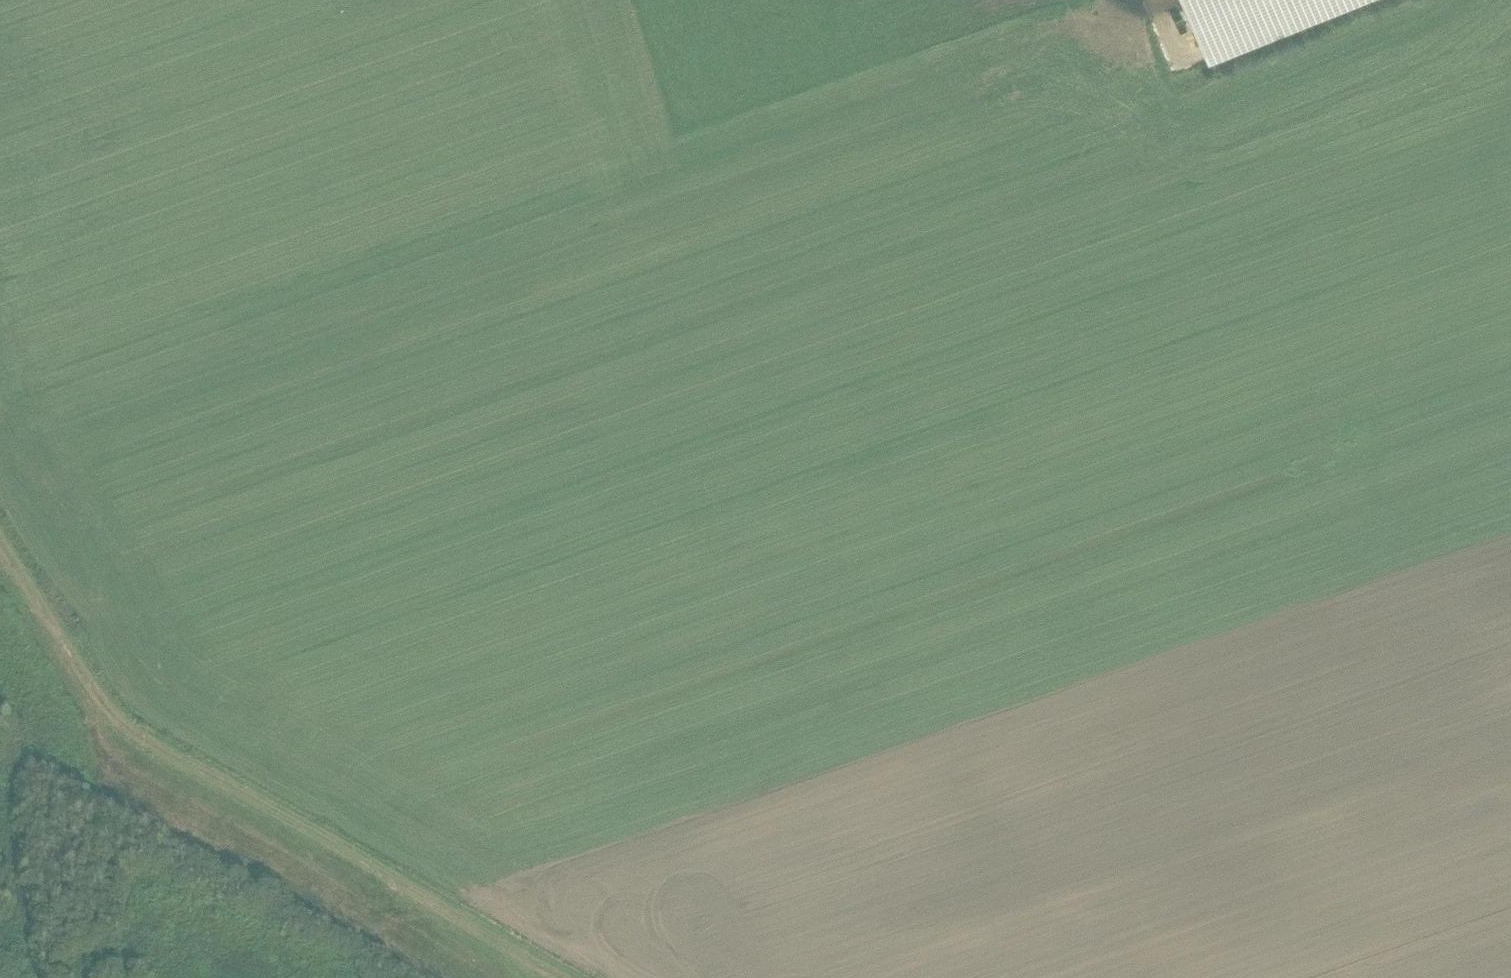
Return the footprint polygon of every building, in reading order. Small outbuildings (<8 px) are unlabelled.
[(1207,60),(1357,0),(1183,0),(1207,60)]
